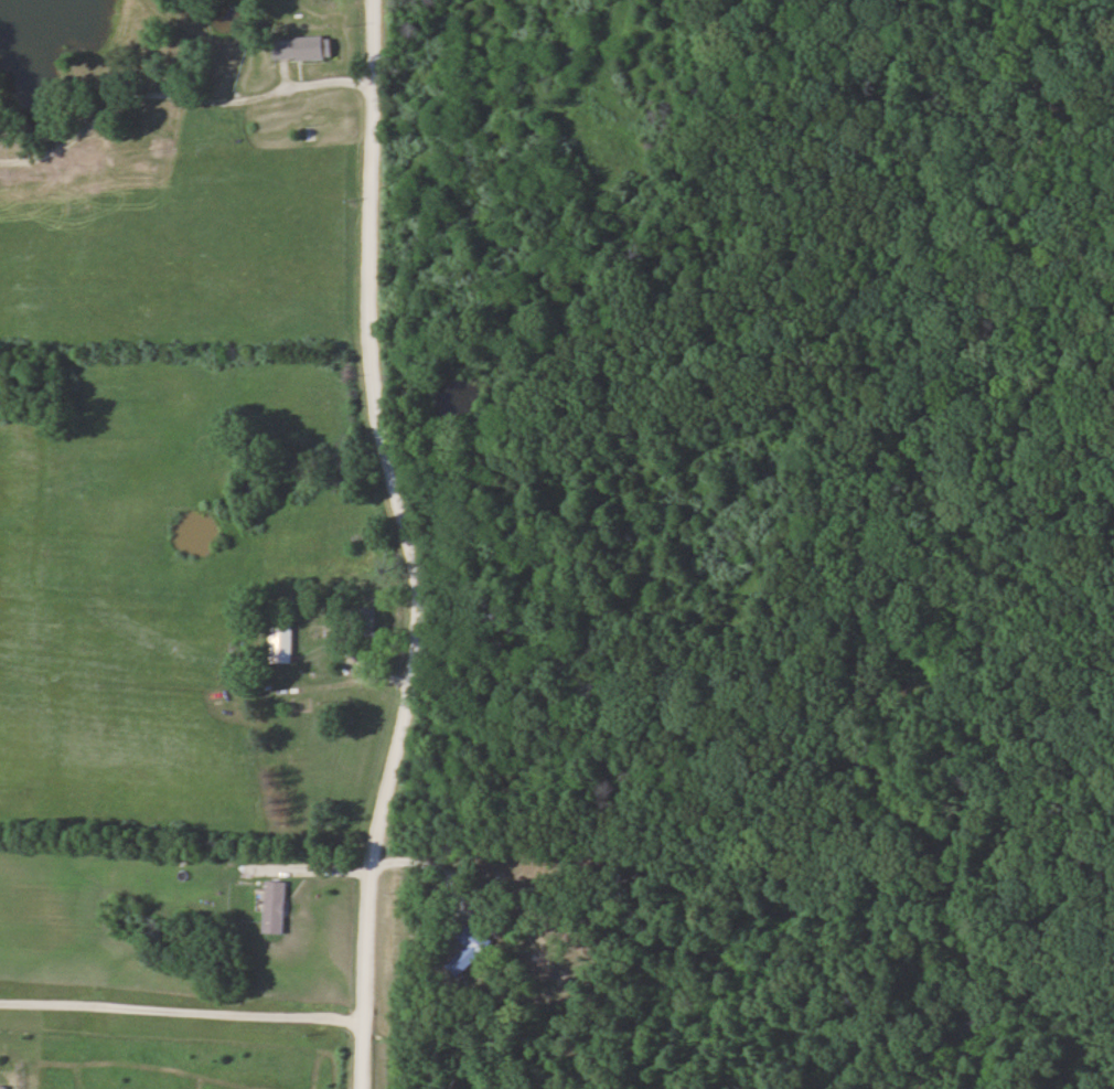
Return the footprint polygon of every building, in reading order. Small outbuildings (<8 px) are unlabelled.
[(333,58),(333,36),(291,36),(291,58),(333,58)] [(354,609),(354,627),(374,627),(374,609),(354,609)] [(293,625),(270,625),(270,664),(293,664),(293,625)] [(287,932),(287,879),(265,879),(265,932),(287,932)] [(446,964),(458,976),(492,942),(470,919),(455,934),(466,945),(446,964)]
